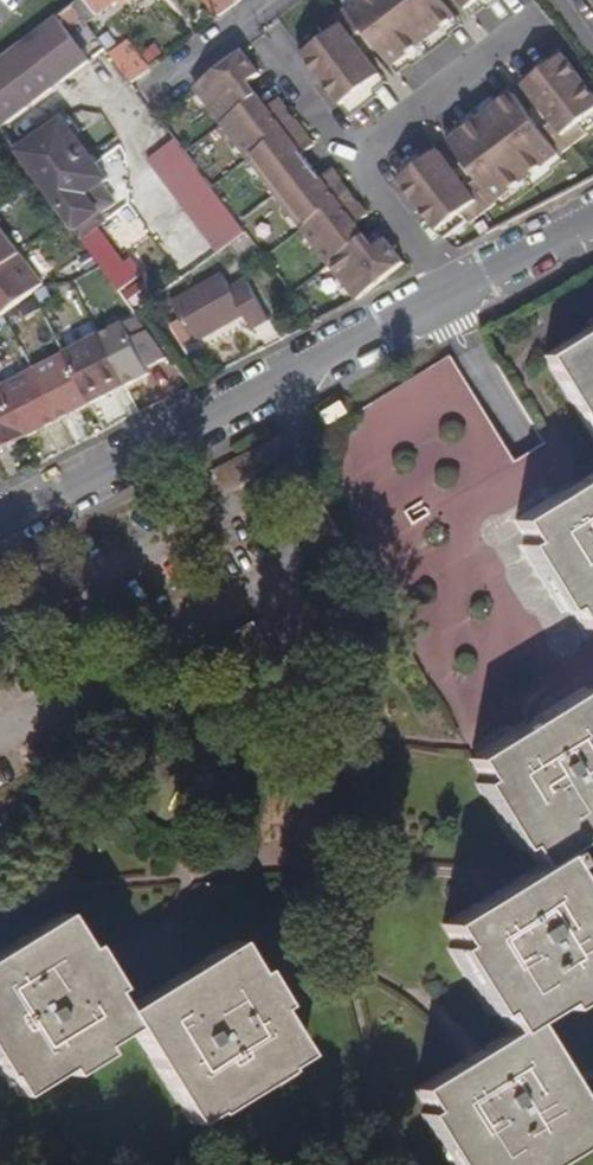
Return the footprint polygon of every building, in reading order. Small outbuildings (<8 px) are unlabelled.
[(72,6),(85,22),(114,0),(80,0),(72,6)] [(219,17),(241,0),(206,0),(219,17)] [(383,77),(369,59),(354,39),(365,31),(380,50),(394,68),(457,20),(443,2),(441,0),(359,0),(347,9),(320,29),(322,32),(299,48),(343,107),(383,77)] [(359,0),(345,0),(342,2),(347,9),(359,0)] [(468,11),(483,0),(459,0),(468,11)] [(500,0),(483,0),(468,11),(473,18),(486,9),(488,11),(501,1),(500,0)] [(0,60),(0,108),(77,51),(54,20),(0,60)] [(413,68),(451,39),(449,37),(462,28),(457,20),(394,68),(399,75),(411,66),(413,68)] [(105,30),(96,37),(105,48),(114,41),(105,30)] [(380,50),(365,31),(354,39),(369,59),(380,50)] [(149,69),(127,40),(110,54),(131,82),(149,69)] [(142,54),(147,62),(159,53),(154,46),(142,54)] [(525,87),(563,59),(564,58),(559,50),(546,60),(544,58),(531,67),(533,70),(520,79),(525,87)] [(234,140),(282,104),(279,100),(267,109),(259,115),(250,102),(241,89),(249,84),(260,76),(242,51),(194,88),(234,140)] [(560,154),(586,134),(585,131),(592,125),(592,95),(565,57),(564,58),(563,59),(527,89),(539,105),(554,124),(541,132),(528,114),(515,98),(454,147),(465,162),(479,181),(467,189),(453,170),(443,156),(405,187),(445,240),(468,223),(469,225),(497,204),(560,154)] [(352,118),(378,99),(374,93),(388,84),(383,77),(343,107),(352,118)] [(258,96),(249,84),(241,89),(250,102),(258,96)] [(451,144),(515,96),(509,88),(496,98),(494,95),(456,124),(458,128),(446,136),(451,144)] [(267,109),(258,96),(250,102),(259,115),(267,109)] [(454,147),(515,98),(515,96),(451,144),(454,147)] [(358,300),(404,265),(386,241),(375,250),(367,256),(358,243),(348,231),(356,226),(368,217),(333,170),(321,179),(313,185),(305,173),(296,160),(302,155),(314,147),(282,104),(234,140),(358,300)] [(554,124),(539,105),(528,114),(541,132),(554,124)] [(40,182),(69,221),(81,239),(91,252),(105,271),(120,292),(143,274),(132,259),(125,265),(91,219),(101,212),(87,193),(107,178),(64,119),(19,153),(28,166),(39,181),(40,182)] [(246,232),(197,168),(175,140),(148,160),(218,253),(246,232)] [(401,182),(440,153),(435,145),(421,155),(417,151),(392,170),(401,182)] [(405,187),(443,156),(440,153),(401,182),(405,187)] [(517,203),(555,174),(553,172),(566,163),(560,154),(497,204),(502,211),(515,201),(517,203)] [(312,168),(302,155),(296,160),(305,173),(312,168)] [(479,181),(465,162),(453,170),(467,189),(479,181)] [(39,181),(28,166),(16,175),(26,190),(39,181)] [(321,179),(312,168),(305,173),(313,185),(321,179)] [(25,255),(1,224),(0,225),(0,273),(25,255)] [(365,238),(356,226),(348,231),(358,243),(365,238)] [(375,250),(365,238),(358,243),(367,256),(375,250)] [(93,262),(85,250),(76,256),(85,269),(93,262)] [(48,286),(25,255),(0,273),(0,321),(1,322),(9,317),(37,296),(48,286)] [(268,316),(246,279),(228,289),(220,275),(169,305),(191,342),(241,312),(250,326),(268,316)] [(153,372),(171,362),(147,329),(134,336),(129,325),(103,339),(129,391),(156,377),(153,372)] [(541,360),(592,444),(592,328),(541,360)] [(129,391),(103,339),(69,356),(95,408),(129,391)] [(95,408),(69,356),(37,372),(63,424),(95,408)] [(63,424),(37,372),(4,389),(31,441),(63,424)] [(4,389),(0,391),(0,456),(31,441),(4,389)] [(514,523),(526,544),(520,548),(561,615),(567,612),(580,632),(592,624),(592,475),(514,523)] [(267,654),(251,626),(226,641),(242,669),(267,654)] [(558,855),(592,835),(592,712),(582,694),(468,763),(481,785),(475,789),(514,853),(520,850),(533,873),(558,855)] [(533,873),(440,927),(452,948),(447,951),(487,1016),(491,1013),(504,1034),(524,1021),(552,1005),(556,1011),(592,989),(592,923),(560,868),(564,866),(558,855),(533,873)] [(0,1078),(8,1075),(20,1095),(65,1068),(70,1076),(106,1053),(102,1046),(133,1028),(192,1125),(212,1113),(213,1116),(284,1074),(281,1069),(302,1057),(275,1011),(280,1008),(259,971),(252,975),(235,945),(123,1013),(65,915),(0,954),(0,1078)] [(504,1034),(412,1089),(424,1110),(418,1113),(449,1164),(545,1164),(578,1145),(574,1138),(590,1129),(524,1021),(504,1034)]
